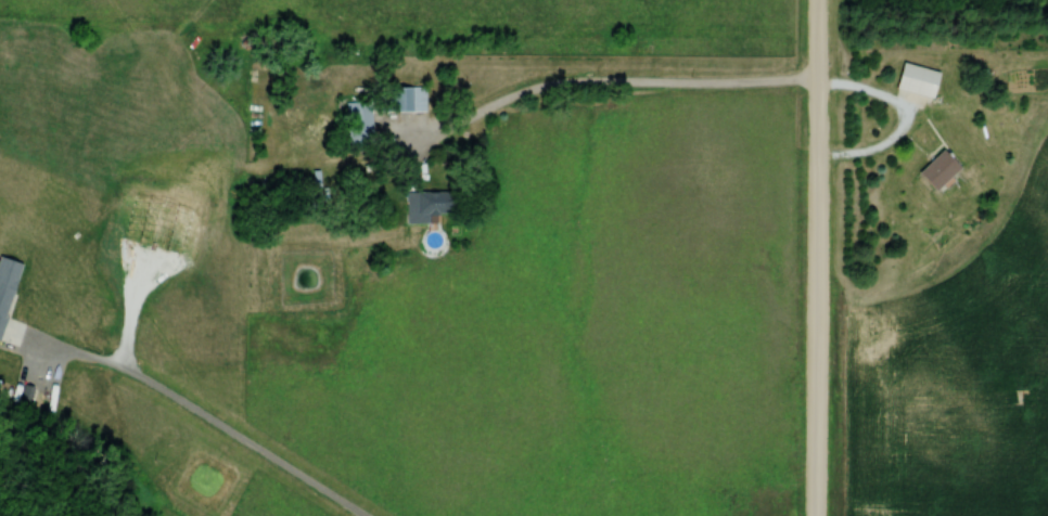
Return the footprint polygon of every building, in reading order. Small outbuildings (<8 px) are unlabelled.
[(937,72),(901,62),(894,88),(930,98),(937,72)] [(424,113),(424,87),(387,87),(387,113),(424,113)] [(370,144),(370,103),(346,103),(346,144),(370,144)] [(915,174),(933,191),(957,167),(940,150),(915,174)] [(322,171),(311,171),(311,193),(322,193),(322,171)] [(405,224),(426,224),(426,215),(446,215),(446,192),(405,192),(405,224)] [(19,263),(0,258),(0,330),(19,263)]
